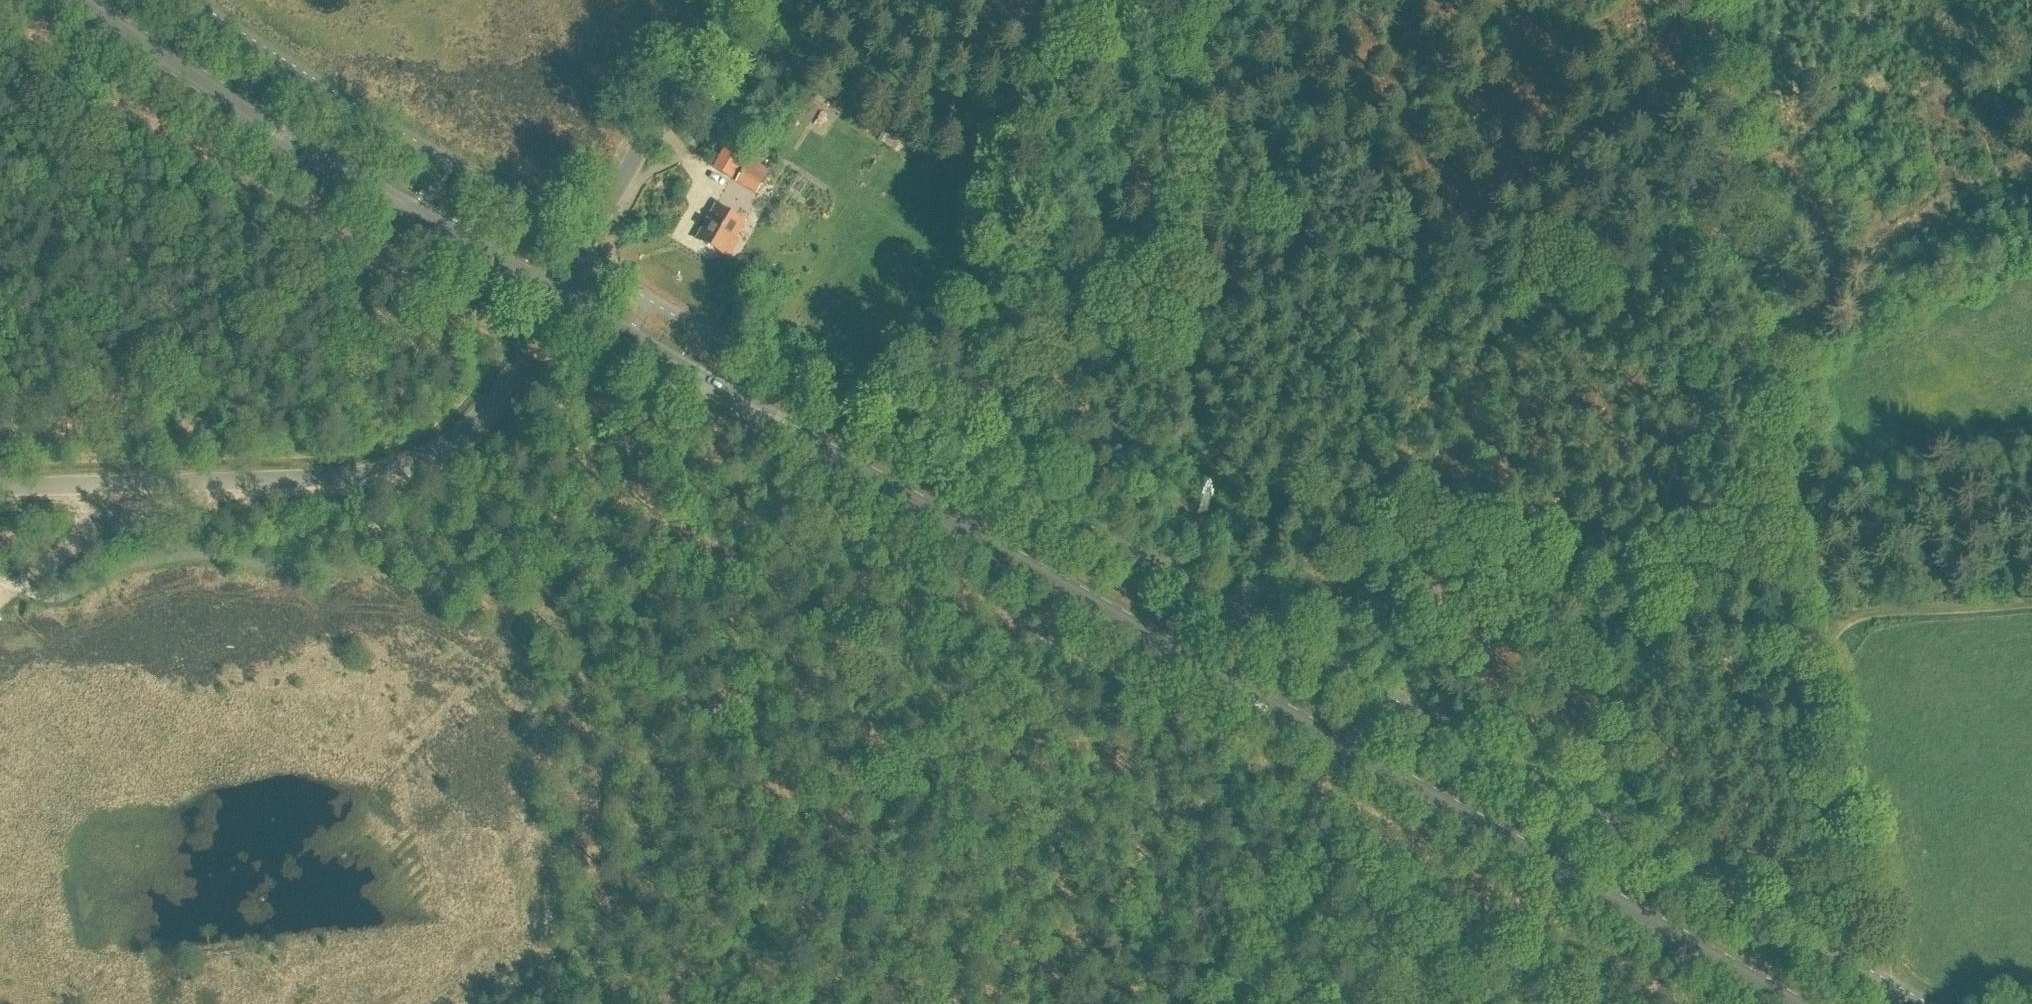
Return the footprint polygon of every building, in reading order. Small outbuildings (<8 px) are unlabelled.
[(711,169),(732,180),(743,160),(722,149),(711,169)] [(735,183),(756,194),(765,179),(744,167),(735,183)] [(714,207),(695,242),(729,260),(739,241),(735,239),(744,224),(714,207)]
